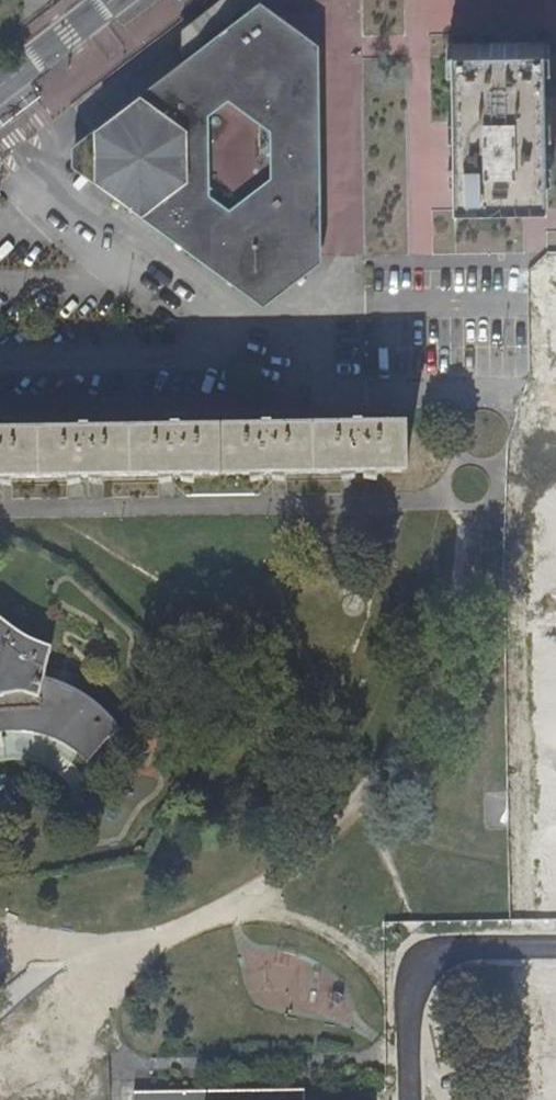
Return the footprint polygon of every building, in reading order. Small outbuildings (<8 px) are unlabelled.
[(261,0),(74,146),(76,167),(263,307),(322,260),(321,44),(261,0)] [(455,97),(453,97),(453,127),(454,202),(545,201),(543,45),(456,46),(452,46),(452,48),(454,48),(454,66),(452,66),(452,68),(454,68),(455,81),(453,81),(453,84),(455,84),(455,97)] [(431,482),(431,427),(0,432),(0,486),(431,482)] [(7,731),(15,731),(22,731),(30,733),(38,734),(47,738),(56,741),(63,745),(72,751),(79,756),(82,759),(85,762),(107,736),(118,729),(109,718),(102,711),(96,705),(88,698),(80,693),(70,687),(61,683),(53,680),(49,679),(43,677),(50,647),(48,646),(44,645),(37,642),(23,635),(16,631),(10,627),(4,623),(0,620),(0,732),(7,731)] [(133,1099),(302,1099),(300,1084),(133,1085),(133,1099)]
